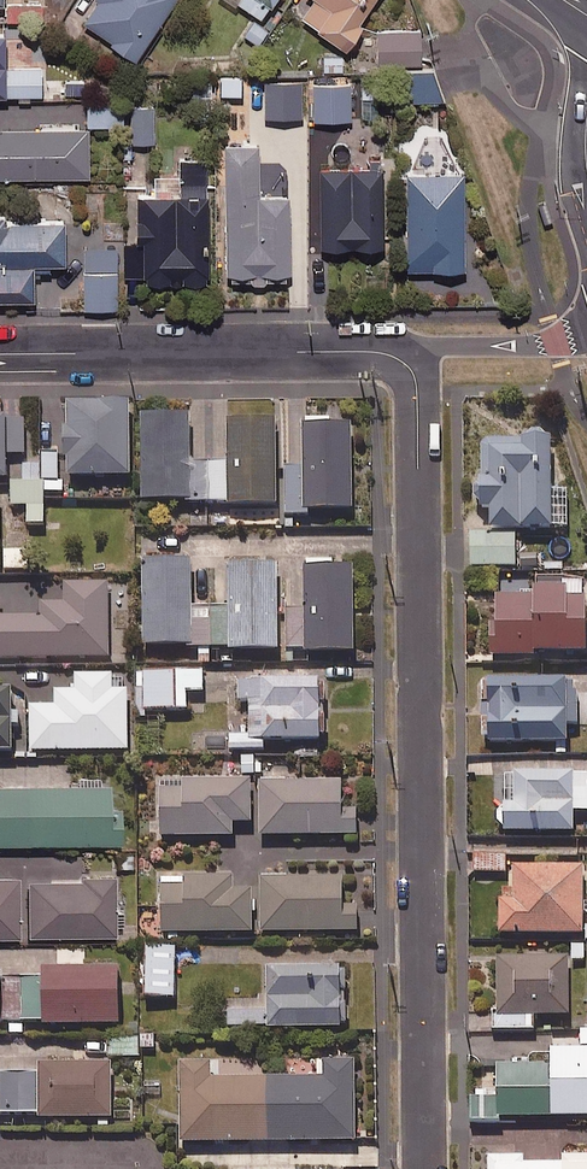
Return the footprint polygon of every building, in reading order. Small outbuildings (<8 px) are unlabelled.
[(77,23),(134,60),(173,0),(92,0),(77,23)] [(261,18),(273,0),(234,0),(261,18)] [(296,16),(342,46),(372,0),(306,0),(296,16)] [(0,28),(0,95),(40,94),(40,66),(4,67),(3,28),(0,28)] [(420,31),(376,31),(376,64),(419,64),(420,31)] [(438,100),(437,69),(402,70),(403,102),(438,100)] [(349,120),(349,83),(313,83),(313,120),(349,120)] [(88,103),(88,126),(121,125),(120,102),(88,103)] [(152,105),(129,106),(131,143),(154,141),(152,105)] [(0,129),(0,177),(88,176),(87,128),(0,129)] [(257,196),(257,144),(223,144),(224,281),(261,280),(289,280),(288,195),(257,196)] [(204,158),(177,159),(177,175),(151,176),(152,194),(132,195),(134,252),(141,252),(142,283),(208,281),(204,158)] [(382,246),(380,166),(317,167),(318,248),(382,246)] [(462,173),(405,174),(406,269),(463,269),(462,173)] [(0,221),(0,299),(33,298),(32,272),(48,272),(48,263),(63,263),(62,219),(0,221)] [(116,309),(116,247),(83,247),(83,309),(116,309)] [(132,402),(69,403),(70,477),(133,476),(132,402)] [(0,405),(0,479),(10,479),(10,454),(26,454),(26,418),(0,418),(0,405)] [(194,464),(193,417),(145,418),(148,501),(195,500),(196,506),(212,506),(211,464),(194,464)] [(231,505),(281,504),(278,422),(228,423),(230,463),(211,464),(212,506),(231,505)] [(355,425),(307,425),(307,468),(287,468),(287,516),(311,516),(311,510),(355,510),(355,425)] [(551,491),(550,441),(481,442),(482,532),(468,532),(469,570),(516,569),(515,531),(568,531),(568,491),(551,491)] [(59,454),(45,455),(47,481),(61,480),(59,454)] [(24,461),(25,482),(44,482),(43,461),(24,461)] [(46,484),(13,484),(12,506),(29,506),(29,524),(45,525),(46,484)] [(29,551),(6,552),(6,571),(30,570),(29,551)] [(213,651),(213,607),(194,607),(194,563),(146,563),(146,646),(201,646),(201,651),(213,651)] [(213,607),(213,651),(281,650),(281,566),(232,566),(232,607),(213,607)] [(356,567),(308,568),(308,612),(288,612),(288,652),(357,652),(356,567)] [(559,577),(510,578),(511,599),(494,600),(495,659),(584,658),(583,586),(559,587),(559,577)] [(67,585),(67,604),(45,605),(45,618),(2,619),(2,600),(0,600),(0,660),(112,657),(111,584),(67,585)] [(205,672),(146,673),(147,711),(189,710),(189,693),(206,692),(205,672)] [(114,675),(78,676),(78,691),(57,692),(58,707),(32,707),(33,753),(131,750),(130,690),(115,691),(114,675)] [(323,681),(238,683),(238,702),(251,702),(252,737),(233,737),(233,751),(267,750),(267,741),(325,740),(323,681)] [(577,682),(483,684),(484,746),(557,745),(557,755),(566,755),(566,727),(578,727),(577,682)] [(16,693),(0,693),(0,753),(15,753),(16,693)] [(514,776),(514,807),(499,807),(500,836),(573,834),(573,814),(586,813),(586,791),(586,775),(514,776)] [(253,779),(164,781),(165,838),(235,836),(235,823),(254,823),(253,779)] [(345,810),(345,780),(263,781),(263,836),(359,836),(359,810),(345,810)] [(0,787),(0,845),(121,844),(121,811),(111,811),(110,786),(0,787)] [(506,856),(469,854),(468,873),(505,875),(506,856)] [(582,869),(514,869),(514,900),(499,899),(499,937),(581,937),(582,869)] [(235,877),(165,877),(166,934),(255,933),(254,891),(235,891),(235,877)] [(347,878),(264,878),(264,932),(360,933),(360,906),(347,905),(347,878)] [(18,879),(0,880),(0,937),(19,937),(18,879)] [(28,879),(28,937),(116,936),(116,879),(28,879)] [(178,949),(147,948),(146,998),(177,999),(178,949)] [(568,1017),(567,959),(497,961),(499,1032),(533,1031),(532,1018),(568,1017)] [(5,1022),(45,1022),(45,1026),(121,1027),(122,968),(45,968),(44,979),(5,978),(5,970),(0,970),(0,1026),(4,1026),(5,1022)] [(345,968),(270,970),(270,1001),(229,1002),(230,1030),(346,1028),(345,968)] [(141,1039),(110,1039),(110,1058),(141,1058),(141,1039)] [(550,1053),(550,1068),(495,1069),(496,1099),(471,1100),(472,1122),(586,1119),(586,1052),(550,1053)] [(213,1063),(183,1064),(185,1145),(360,1141),(358,1062),(327,1062),(327,1079),(213,1081),(213,1063)] [(1,1064),(0,1064),(0,1119),(0,1115),(41,1114),(41,1119),(115,1118),(114,1064),(41,1066),(41,1073),(1,1074),(1,1064)] [(561,1158),(561,1166),(523,1166),(523,1159),(488,1160),(488,1168),(586,1168),(586,1158),(561,1158)]
